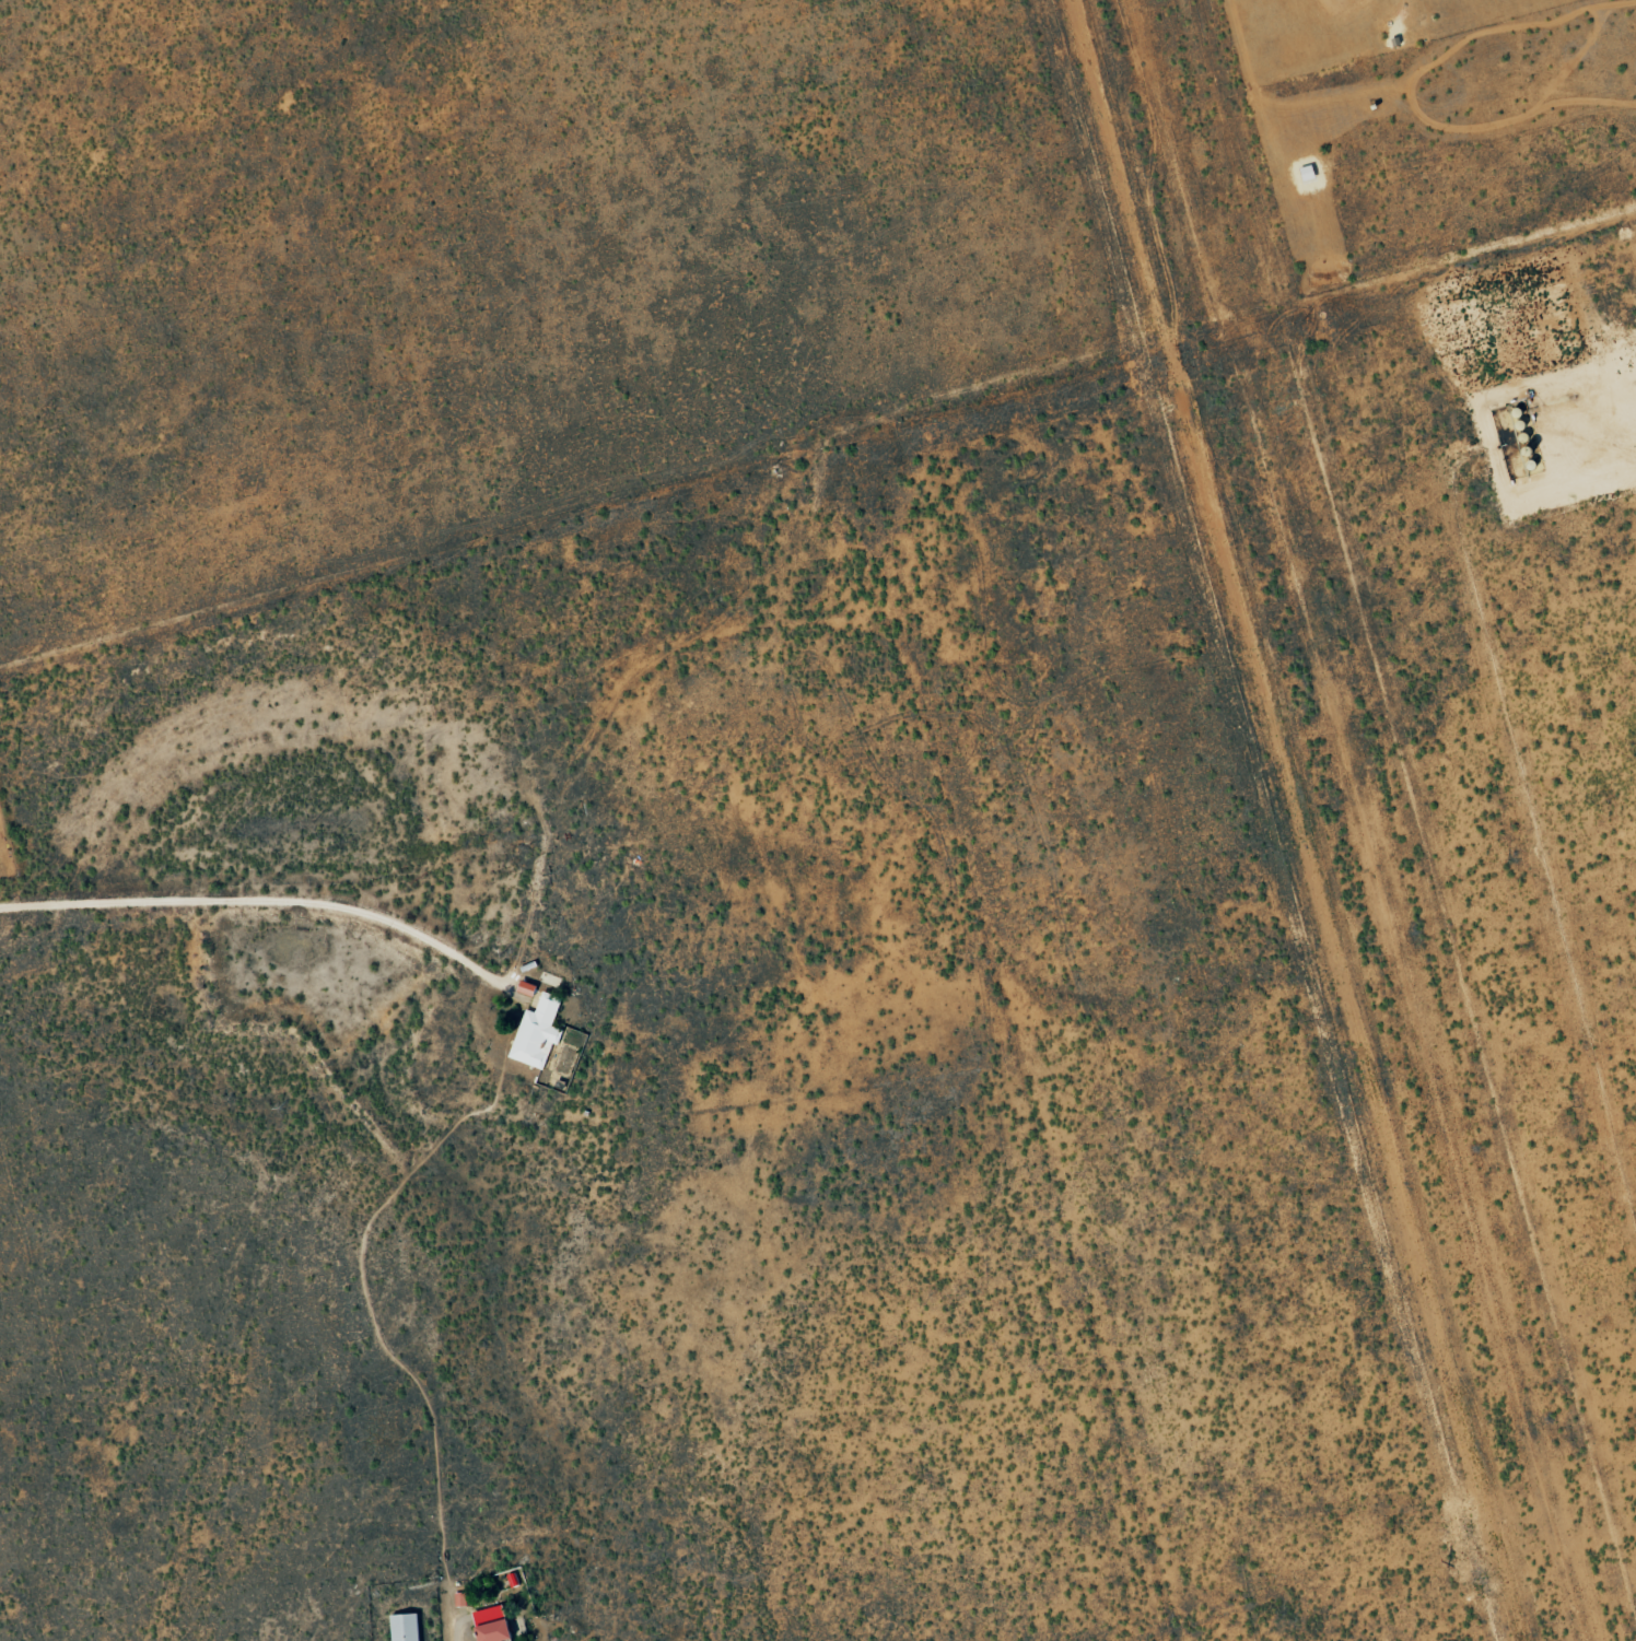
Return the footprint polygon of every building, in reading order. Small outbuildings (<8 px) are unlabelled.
[(519,992),(534,997),(538,987),(523,981),(519,992)] [(545,1070),(553,1043),(560,1045),(565,1030),(554,1027),(563,997),(543,991),(537,1012),(525,1009),(510,1059),(545,1070)] [(455,1592),(456,1606),(467,1606),(467,1592),(455,1592)] [(420,1614),(392,1615),(394,1640),(421,1640),(420,1614)] [(516,1638),(510,1618),(479,1628),(483,1640),(506,1640),(516,1638)]
